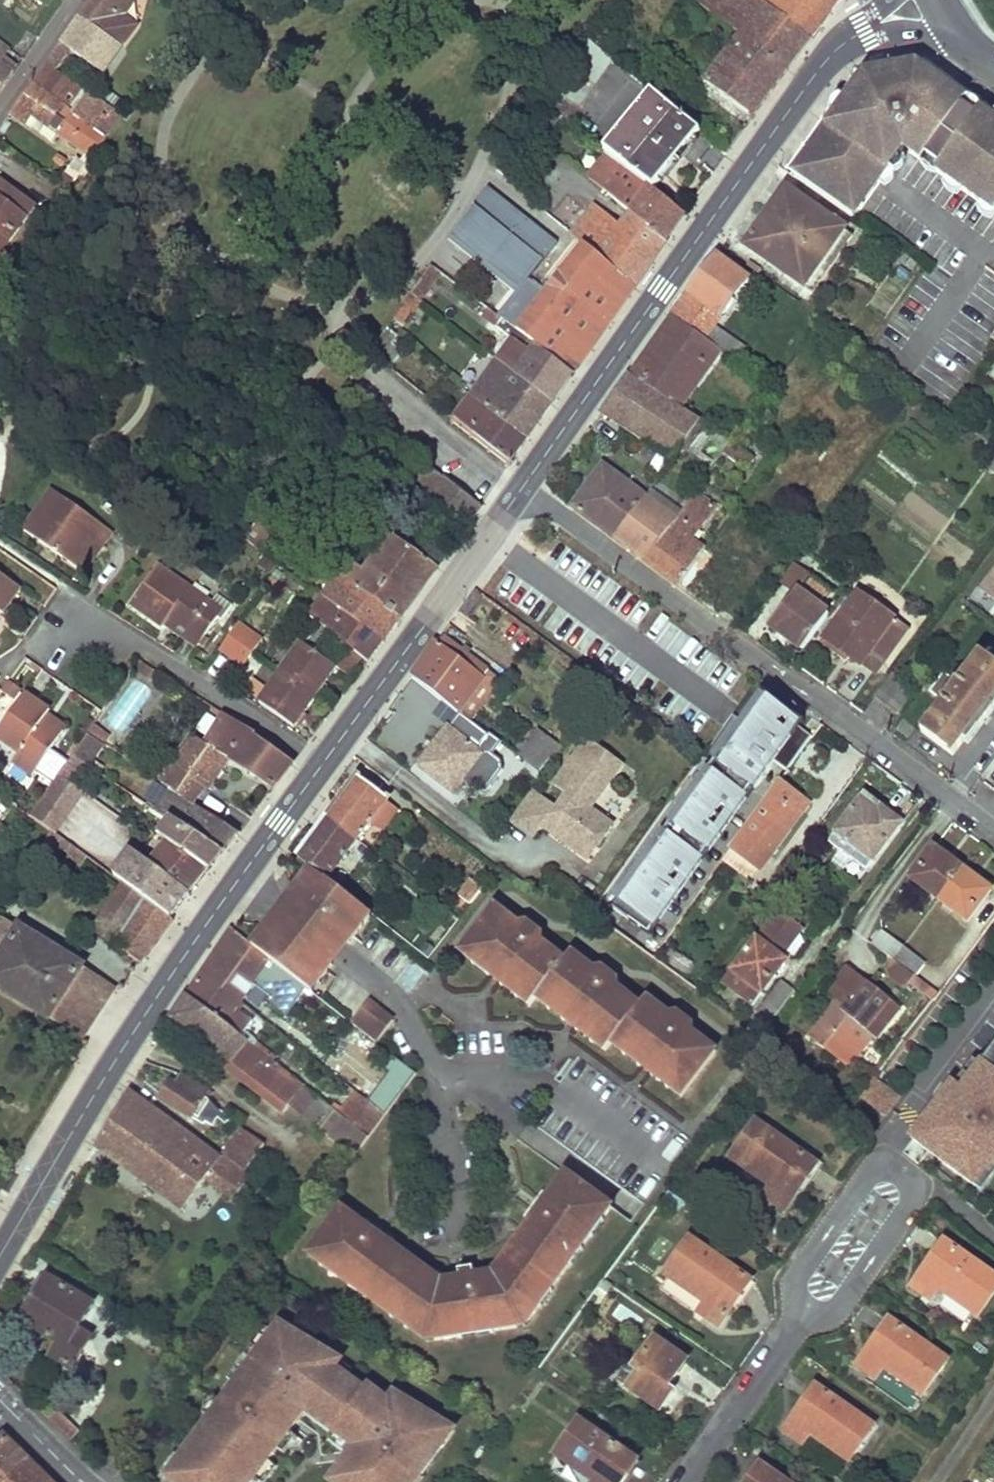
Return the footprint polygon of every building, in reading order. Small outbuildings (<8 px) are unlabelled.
[(46,64),(56,71),(72,51),(103,72),(120,47),(111,38),(120,24),(112,16),(123,0),(93,0),(46,64)] [(704,81),(752,118),(809,41),(755,0),(700,0),(698,3),(739,36),(704,81)] [(809,41),(839,0),(755,0),(809,41)] [(610,32),(600,23),(588,40),(597,48),(610,32)] [(588,40),(543,103),(559,115),(567,121),(612,60),(597,48),(588,40)] [(8,50),(0,44),(0,61),(8,50)] [(158,57),(146,49),(139,59),(151,68),(158,57)] [(56,71),(46,64),(39,75),(80,103),(72,114),(32,86),(10,115),(25,125),(32,115),(91,160),(121,117),(95,98),(56,71)] [(12,75),(0,65),(0,89),(12,75)] [(794,190),(864,87),(873,93),(916,86),(921,79),(964,110),(961,115),(977,126),(980,121),(993,132),(993,120),(926,71),(857,82),(787,184),(794,190)] [(854,230),(887,182),(903,158),(993,221),(993,132),(980,121),(977,126),(961,115),(964,110),(921,79),(916,86),(873,93),(864,87),(794,190),(854,230)] [(128,105),(102,89),(95,98),(121,117),(128,105)] [(699,132),(650,91),(602,149),(605,151),(653,188),(699,132)] [(559,115),(543,103),(536,113),(543,119),(545,117),(553,123),(559,115)] [(605,151),(591,169),(586,175),(604,189),(626,210),(665,242),(684,214),(653,188),(605,151)] [(65,175),(56,186),(66,193),(73,183),(65,175)] [(35,208),(0,184),(0,185),(0,255),(1,256),(35,208)] [(517,286),(495,314),(515,328),(544,290),(525,276),(554,240),(483,184),(465,207),(473,213),(470,217),(455,237),(517,286)] [(839,229),(781,187),(739,244),(765,263),(770,256),(800,278),(795,285),(797,287),(839,229)] [(615,223),(591,204),(570,232),(582,243),(631,285),(634,287),(655,256),(615,223)] [(465,207),(447,231),(455,237),(470,217),(473,213),(465,207)] [(665,242),(626,210),(615,223),(655,256),(665,242)] [(564,234),(542,217),(538,224),(559,240),(564,234)] [(806,293),(846,235),(839,229),(797,287),(806,293)] [(631,285),(582,243),(544,290),(515,328),(571,373),(595,337),(616,307),(631,285)] [(715,326),(749,279),(716,254),(667,314),(673,318),(704,341),(715,326)] [(800,278),(770,256),(765,263),(795,285),(800,278)] [(420,300),(441,274),(430,265),(410,294),(420,300)] [(420,300),(410,294),(386,328),(395,336),(404,342),(414,329),(404,322),(412,311),(417,315),(424,303),(420,300)] [(495,314),(488,310),(482,318),(512,340),(497,361),(551,404),(574,375),(571,373),(515,328),(495,314)] [(680,409),(719,352),(704,341),(673,318),(631,376),(628,374),(599,414),(652,449),(671,462),(699,423),(680,409)] [(722,354),(733,339),(715,326),(704,341),(719,352),(722,354)] [(395,336),(386,328),(371,350),(380,357),(395,336)] [(735,363),(746,348),(733,339),(722,354),(735,363)] [(551,404),(497,361),(471,398),(486,411),(525,440),(551,404)] [(471,431),(486,411),(471,398),(455,418),(471,431)] [(525,440),(486,411),(471,431),(509,463),(525,440)] [(753,460),(729,444),(722,453),(746,471),(753,460)] [(671,462),(652,449),(642,463),(661,475),(671,462)] [(478,506),(427,466),(412,487),(466,526),(478,506)] [(645,498),(602,467),(572,507),(614,538),(645,498)] [(681,512),(644,562),(678,586),(705,548),(689,536),(712,502),(704,495),(706,490),(700,485),(681,512)] [(111,532),(53,490),(23,530),(75,567),(89,546),(83,542),(88,535),(102,545),(111,532)] [(645,498),(614,538),(644,562),(681,512),(651,491),(645,498)] [(275,529),(260,518),(244,541),(260,551),(275,529)] [(705,548),(678,586),(711,610),(732,579),(748,588),(764,565),(755,560),(760,554),(753,550),(754,548),(740,540),(732,551),(727,547),(719,557),(710,550),(725,529),(720,526),(705,548)] [(82,572),(102,545),(88,535),(83,542),(89,546),(75,567),(82,572)] [(399,620),(436,569),(391,536),(364,573),(347,561),(338,574),(399,620)] [(212,605),(158,567),(131,605),(162,627),(165,624),(171,614),(191,629),(185,638),(198,646),(216,620),(207,613),(212,605)] [(399,620),(338,574),(323,597),(383,642),(399,620)] [(19,589),(0,575),(0,611),(0,612),(3,614),(19,589)] [(810,575),(771,628),(802,652),(829,614),(818,606),(830,590),(810,575)] [(481,597),(473,589),(458,612),(469,619),(481,597)] [(907,629),(857,592),(823,638),(862,667),(870,656),(882,664),(907,629)] [(367,663),(383,642),(323,597),(308,618),(319,626),(304,646),(334,667),(348,650),(362,660),(367,663)] [(185,638),(191,629),(171,614),(165,624),(185,638)] [(249,633),(237,624),(220,649),(231,658),(249,633)] [(261,641),(249,633),(231,658),(244,666),(261,641)] [(497,681),(439,640),(411,678),(468,720),(497,681)] [(304,646),(299,643),(279,672),(314,700),(337,669),(334,667),(304,646)] [(349,677),(362,660),(348,650),(334,667),(337,669),(349,677)] [(993,701),(993,664),(981,655),(959,683),(943,673),(929,692),(945,704),(922,733),(953,757),(975,725),(980,729),(993,711),(993,709),(990,706),(993,701)] [(874,674),(882,664),(870,656),(862,667),(874,674)] [(156,671),(138,658),(132,667),(152,680),(156,671)] [(314,700),(279,672),(258,703),(295,729),(314,700)] [(25,694),(0,730),(0,740),(19,753),(13,762),(33,777),(64,732),(49,721),(47,725),(41,720),(46,713),(48,710),(25,694)] [(761,697),(715,763),(753,791),(803,726),(761,697)] [(67,727),(46,713),(41,720),(47,725),(49,721),(64,732),(67,727)] [(256,735),(222,714),(201,743),(228,759),(226,762),(270,789),(275,793),(294,765),(254,737),(256,735)] [(453,793),(493,740),(468,720),(454,735),(451,732),(434,755),(429,752),(418,765),(453,793)] [(434,755),(451,732),(446,728),(429,752),(434,755)] [(543,775),(562,748),(536,728),(517,754),(543,775)] [(98,772),(111,750),(89,734),(73,756),(90,767),(98,772)] [(189,736),(158,782),(194,804),(207,787),(226,762),(228,759),(201,743),(189,736)] [(532,790),(510,820),(533,837),(546,820),(562,832),(557,839),(586,861),(611,828),(587,811),(621,767),(587,742),(554,787),(566,796),(556,808),(532,790)] [(71,754),(57,775),(75,789),(90,767),(73,756),(71,754)] [(710,771),(671,827),(710,855),(749,801),(710,771)] [(386,801),(359,780),(328,818),(356,841),(369,823),(384,804),(386,801)] [(194,804),(158,782),(143,803),(167,821),(169,817),(221,854),(236,833),(194,804)] [(760,870),(807,804),(778,783),(730,849),(760,870)] [(249,817),(207,787),(194,804),(236,833),(249,817)] [(878,815),(860,801),(836,833),(873,861),(900,824),(882,810),(878,815)] [(397,814),(384,804),(369,823),(382,833),(397,814)] [(168,843),(208,871),(221,854),(169,817),(167,821),(156,834),(168,843)] [(325,880),(356,841),(328,818),(297,859),(310,868),(325,880)] [(84,857),(48,832),(43,840),(79,865),(84,857)] [(150,866),(168,843),(156,834),(138,856),(150,866)] [(666,835),(616,902),(655,931),(705,864),(666,835)] [(208,871),(168,843),(150,866),(189,896),(208,871)] [(962,868),(933,846),(906,882),(935,902),(962,868)] [(150,866),(138,856),(118,880),(125,885),(145,900),(170,919),(189,896),(150,866)] [(311,994),(371,915),(325,880),(310,868),(251,948),(304,989),(311,994)] [(990,888),(962,868),(935,902),(965,923),(990,888)] [(114,945),(145,900),(125,885),(92,931),(114,945)] [(475,897),(464,888),(454,901),(466,910),(475,897)] [(170,919),(145,900),(114,945),(140,963),(173,921),(170,919)] [(766,926),(732,968),(763,992),(787,960),(782,956),(803,928),(778,909),(773,914),(765,907),(756,918),(766,926)] [(522,928),(494,908),(460,954),(472,964),(475,959),(490,972),(522,928)] [(0,917),(0,990),(81,1039),(113,988),(0,917)] [(669,1086),(683,1097),(716,1051),(688,1029),(692,1024),(680,1014),(675,1020),(646,997),(640,1006),(611,985),(616,980),(604,970),(599,976),(570,953),(564,961),(535,939),(539,934),(526,923),(522,928),(490,972),(487,976),(500,985),(503,981),(518,993),(516,996),(528,1005),(534,997),(547,1007),(551,1003),(568,1016),(565,1020),(576,1029),(579,1024),(596,1037),(592,1041),(606,1051),(612,1043),(624,1052),(628,1047),(645,1061),(642,1065),(655,1074),(658,1070),(673,1081),(669,1086)] [(251,948),(229,931),(201,975),(241,1007),(263,976),(295,1000),(304,989),(251,948)] [(901,948),(881,932),(871,943),(887,956),(892,960),(901,948)] [(923,963),(901,948),(892,960),(914,975),(923,963)] [(889,974),(906,986),(914,975),(892,960),(887,956),(883,962),(888,966),(889,974)] [(490,972),(475,959),(472,964),(470,967),(485,979),(487,976),(490,972)] [(899,1010),(848,967),(827,993),(837,1001),(809,1038),(849,1069),(872,1038),(876,1041),(899,1010)] [(241,1007),(201,975),(187,995),(240,1037),(252,1022),(238,1010),(241,1007)] [(518,993),(503,981),(500,985),(498,988),(513,999),(516,996),(518,993)] [(783,984),(748,1030),(759,1037),(793,991),(783,984)] [(240,1037),(187,995),(173,1019),(229,1064),(285,1109),(287,1107),(303,1087),(240,1037)] [(374,1042),(392,1019),(367,1000),(349,1024),(374,1042)] [(568,1016),(551,1003),(547,1007),(545,1010),(563,1022),(565,1020),(568,1016)] [(592,1041),(596,1037),(579,1024),(576,1029),(575,1032),(591,1043),(592,1041)] [(963,1041),(939,1024),(904,1072),(921,1085),(913,1095),(939,1115),(977,1063),(958,1047),(963,1041)] [(642,1065),(645,1061),(628,1047),(624,1052),(623,1055),(640,1068),(642,1065)] [(384,1117),(415,1074),(392,1056),(360,1098),(384,1117)] [(285,1109),(229,1064),(225,1071),(280,1115),(285,1109)] [(669,1086),(673,1081),(658,1070),(655,1074),(653,1077),(668,1088),(669,1086)] [(206,1097),(209,1092),(182,1074),(175,1086),(170,1083),(160,1098),(203,1126),(205,1122),(211,1127),(217,1118),(225,1125),(227,1122),(221,1118),(213,1103),(209,1099),(206,1097)] [(864,1103),(892,1116),(903,1095),(874,1081),(864,1103)] [(314,1128),(330,1107),(303,1087),(287,1107),(314,1128)] [(221,1157),(130,1089),(94,1147),(183,1210),(205,1181),(211,1171),(239,1192),(243,1186),(251,1193),(258,1185),(242,1172),(221,1157)] [(360,1098),(353,1092),(338,1114),(368,1137),(384,1117),(360,1098)] [(227,1122),(231,1118),(213,1103),(221,1118),(227,1122)] [(322,1131),(353,1156),(368,1137),(338,1114),(334,1110),(322,1131)] [(815,1165),(754,1122),(729,1159),(769,1186),(763,1196),(785,1211),(815,1165)] [(253,1162),(263,1147),(239,1131),(221,1157),(242,1172),(251,1161),(253,1162)] [(977,1190),(993,1204),(993,1167),(977,1190)] [(239,1192),(211,1171),(205,1181),(233,1201),(239,1192)] [(602,1220),(610,1208),(563,1174),(547,1197),(542,1193),(524,1218),(530,1223),(496,1268),(491,1264),(483,1276),(483,1283),(475,1284),(475,1277),(473,1268),(459,1269),(460,1279),(460,1287),(453,1288),(452,1279),(442,1272),(438,1277),(392,1244),(397,1238),(371,1219),(367,1226),(343,1209),(309,1255),(321,1265),(325,1259),(342,1272),(339,1277),(351,1286),(354,1280),(372,1293),(368,1298),(393,1315),(396,1310),(413,1322),(409,1328),(422,1338),(427,1332),(434,1334),(434,1341),(460,1338),(459,1332),(491,1327),(492,1333),(516,1329),(514,1322),(523,1316),(529,1321),(538,1309),(532,1304),(544,1286),(551,1291),(568,1266),(563,1262),(575,1245),(580,1249),(589,1237),(583,1232),(596,1215),(602,1220)] [(602,1220),(596,1215),(583,1232),(589,1237),(591,1238),(604,1222),(602,1220)] [(750,1280),(689,1238),(665,1275),(703,1302),(697,1313),(720,1328),(750,1280)] [(943,1263),(953,1248),(943,1241),(933,1255),(943,1263)] [(580,1249),(575,1245),(563,1262),(568,1266),(571,1268),(583,1251),(580,1249)] [(978,1317),(993,1293),(993,1276),(953,1248),(943,1263),(933,1255),(911,1288),(930,1301),(938,1289),(978,1317)] [(339,1277),(342,1272),(325,1259),(321,1265),(319,1267),(337,1280),(339,1277)] [(483,1283),(483,1276),(475,1277),(475,1284),(483,1283)] [(93,1306),(45,1279),(19,1324),(57,1347),(50,1358),(72,1371),(92,1337),(79,1329),(93,1306)] [(460,1287),(460,1279),(452,1279),(453,1288),(460,1287)] [(368,1298),(372,1293),(354,1280),(351,1286),(349,1288),(366,1300),(368,1298)] [(613,1287),(602,1280),(596,1287),(608,1295),(613,1287)] [(551,1291),(544,1286),(532,1304),(538,1309),(540,1311),(553,1293),(551,1291)] [(409,1328),(413,1322),(396,1310),(393,1315),(390,1318),(407,1331),(409,1328)] [(526,1327),(529,1321),(523,1316),(514,1322),(516,1329),(526,1327)] [(890,1343),(900,1328),(890,1322),(879,1336),(890,1343)] [(492,1333),(491,1327),(459,1332),(460,1338),(460,1340),(493,1336),(492,1333)] [(923,1396),(946,1359),(900,1328),(890,1343),(879,1336),(857,1367),(876,1380),(883,1369),(923,1396)] [(355,1450),(358,1456),(346,1461),(331,1481),(419,1481),(422,1478),(418,1475),(426,1464),(422,1461),(436,1442),(440,1445),(451,1431),(395,1397),(389,1405),(365,1387),(362,1391),(335,1371),(340,1363),(286,1330),(280,1339),(265,1357),(258,1351),(242,1371),(249,1376),(225,1406),(212,1422),(182,1460),(167,1479),(170,1481),(261,1481),(257,1479),(277,1451),(290,1434),(309,1408),(340,1430),(336,1436),(355,1450)] [(434,1341),(434,1334),(427,1332),(422,1338),(428,1343),(434,1341)] [(258,1351),(265,1357),(280,1339),(272,1333),(258,1351)] [(666,1388),(684,1361),(654,1341),(633,1370),(639,1374),(628,1389),(661,1412),(673,1394),(666,1388)] [(188,1358),(179,1372),(190,1381),(200,1367),(188,1358)] [(815,1410),(825,1396),(815,1388),(804,1402),(815,1410)] [(809,1435),(849,1462),(871,1428),(825,1396),(815,1410),(804,1402),(783,1432),(801,1446),(809,1435)] [(218,1400),(205,1417),(212,1422),(225,1406),(218,1400)] [(53,1413),(47,1420),(71,1442),(79,1433),(58,1413),(56,1415),(53,1413)] [(577,1421),(553,1457),(589,1481),(622,1481),(625,1477),(615,1470),(625,1455),(577,1421)] [(297,1439),(290,1434),(277,1451),(285,1456),(297,1439)] [(28,1460),(3,1437),(0,1440),(0,1481),(7,1481),(28,1460)] [(160,1472),(167,1479),(182,1460),(175,1454),(160,1472)] [(625,1477),(636,1463),(625,1455),(615,1470),(625,1477)] [(28,1460),(7,1481),(49,1481),(28,1460)] [(770,1474),(761,1467),(750,1481),(751,1481),(765,1481),(770,1474)] [(770,1474),(765,1481),(783,1481),(770,1474)]
